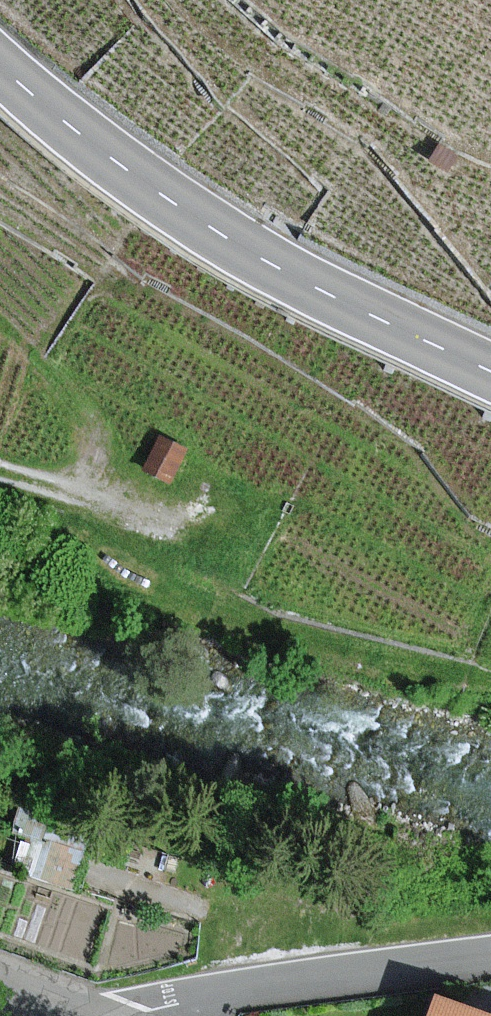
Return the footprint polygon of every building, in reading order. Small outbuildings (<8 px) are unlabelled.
[(189,446),(162,433),(144,468),(172,482),(189,446)] [(434,1015),(480,1015),(439,1002),(434,1015)]
